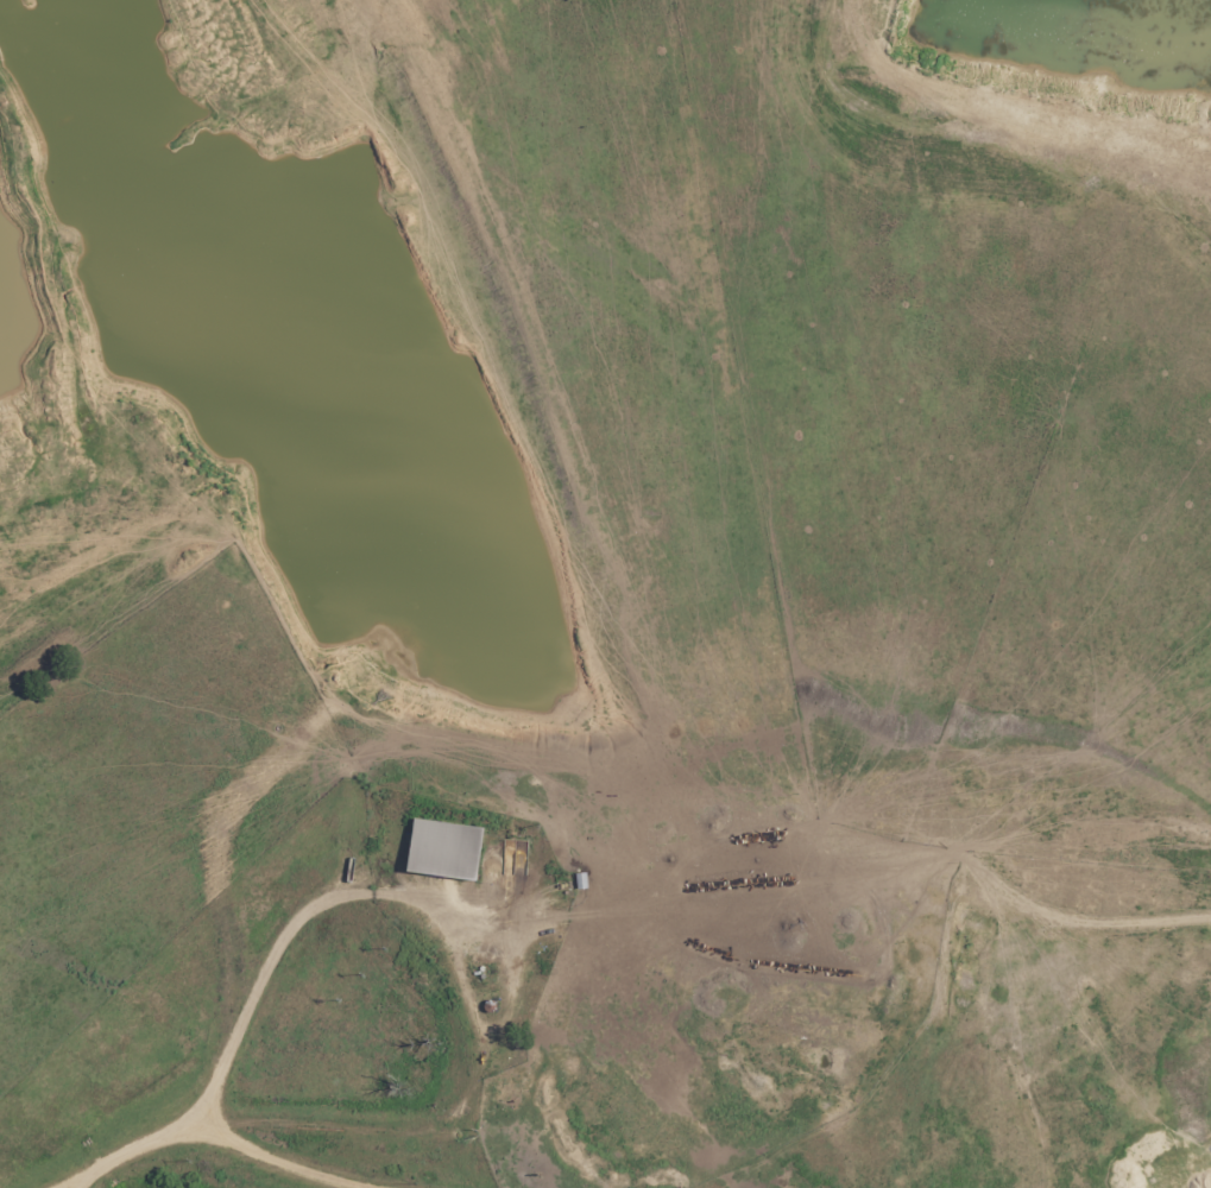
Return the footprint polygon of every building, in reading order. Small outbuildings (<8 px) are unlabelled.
[(488,826),(416,817),(410,871),(481,880),(488,826)]
